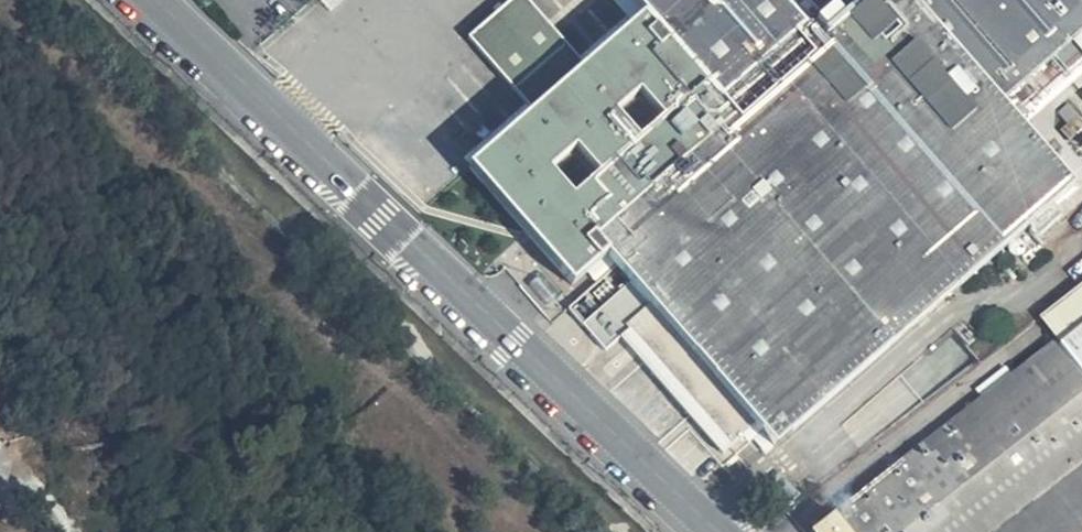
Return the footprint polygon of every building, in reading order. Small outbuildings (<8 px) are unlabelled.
[(635,27),(583,69),(522,0),(516,0),(470,39),(532,115),(467,179),(566,292),(584,273),(594,288),(564,309),(602,351),(627,335),(623,327),(640,314),(768,456),(1081,179),(1081,163),(1053,128),(1060,113),(1081,90),(1081,0),(875,0),(812,48),(769,0),(612,0),(635,27)] [(1040,318),(1059,350),(820,531),(1081,531),(1081,285),(1040,318)]
